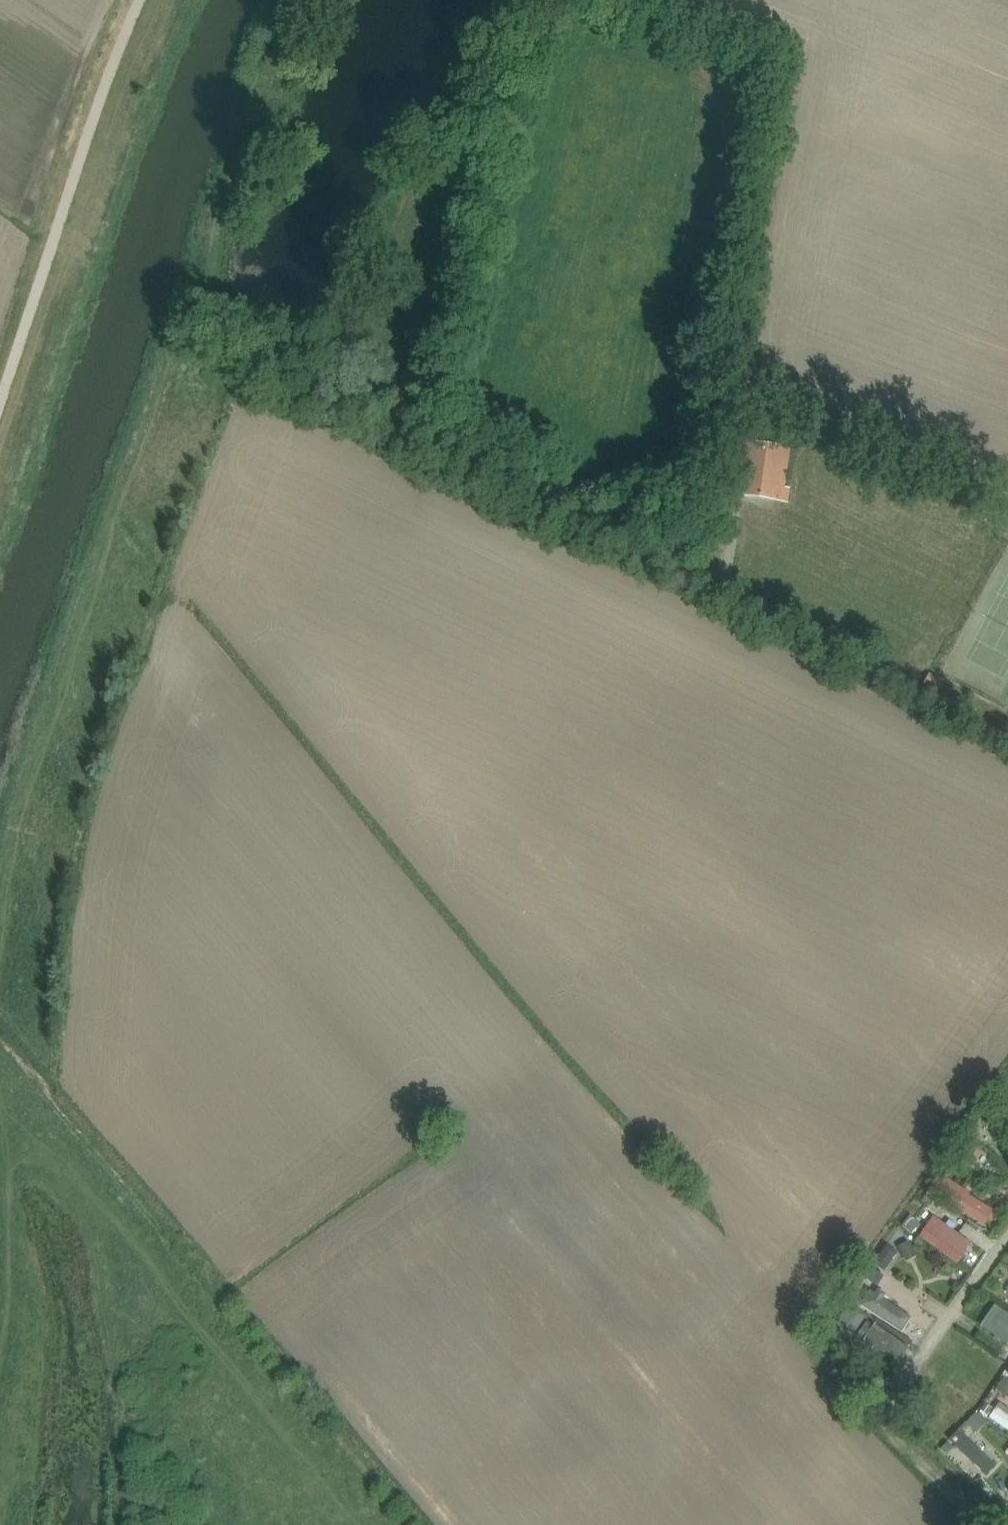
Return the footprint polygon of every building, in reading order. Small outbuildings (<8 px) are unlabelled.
[(790,488),(784,487),(790,448),(739,440),(734,469),(740,470),(736,495),(787,504),(790,488)] [(922,684),(936,691),(942,681),(929,673),(922,684)] [(1000,1209),(947,1185),(939,1202),(992,1226),(1000,1209)] [(927,1239),(974,1271),(987,1252),(940,1221),(927,1239)] [(878,1297),(869,1314),(910,1335),(919,1317),(878,1297)] [(988,1332),(1007,1343),(1007,1314),(1000,1309),(988,1332)] [(1007,1404),(1007,1384),(999,1399),(1007,1404)] [(943,1400),(970,1420),(979,1408),(952,1388),(943,1400)] [(1007,1431),(1007,1413),(1003,1410),(995,1422),(1007,1431)] [(982,1416),(972,1427),(982,1437),(992,1427),(982,1416)] [(971,1472),(976,1466),(991,1480),(1002,1467),(970,1438),(953,1456),(971,1472)]
